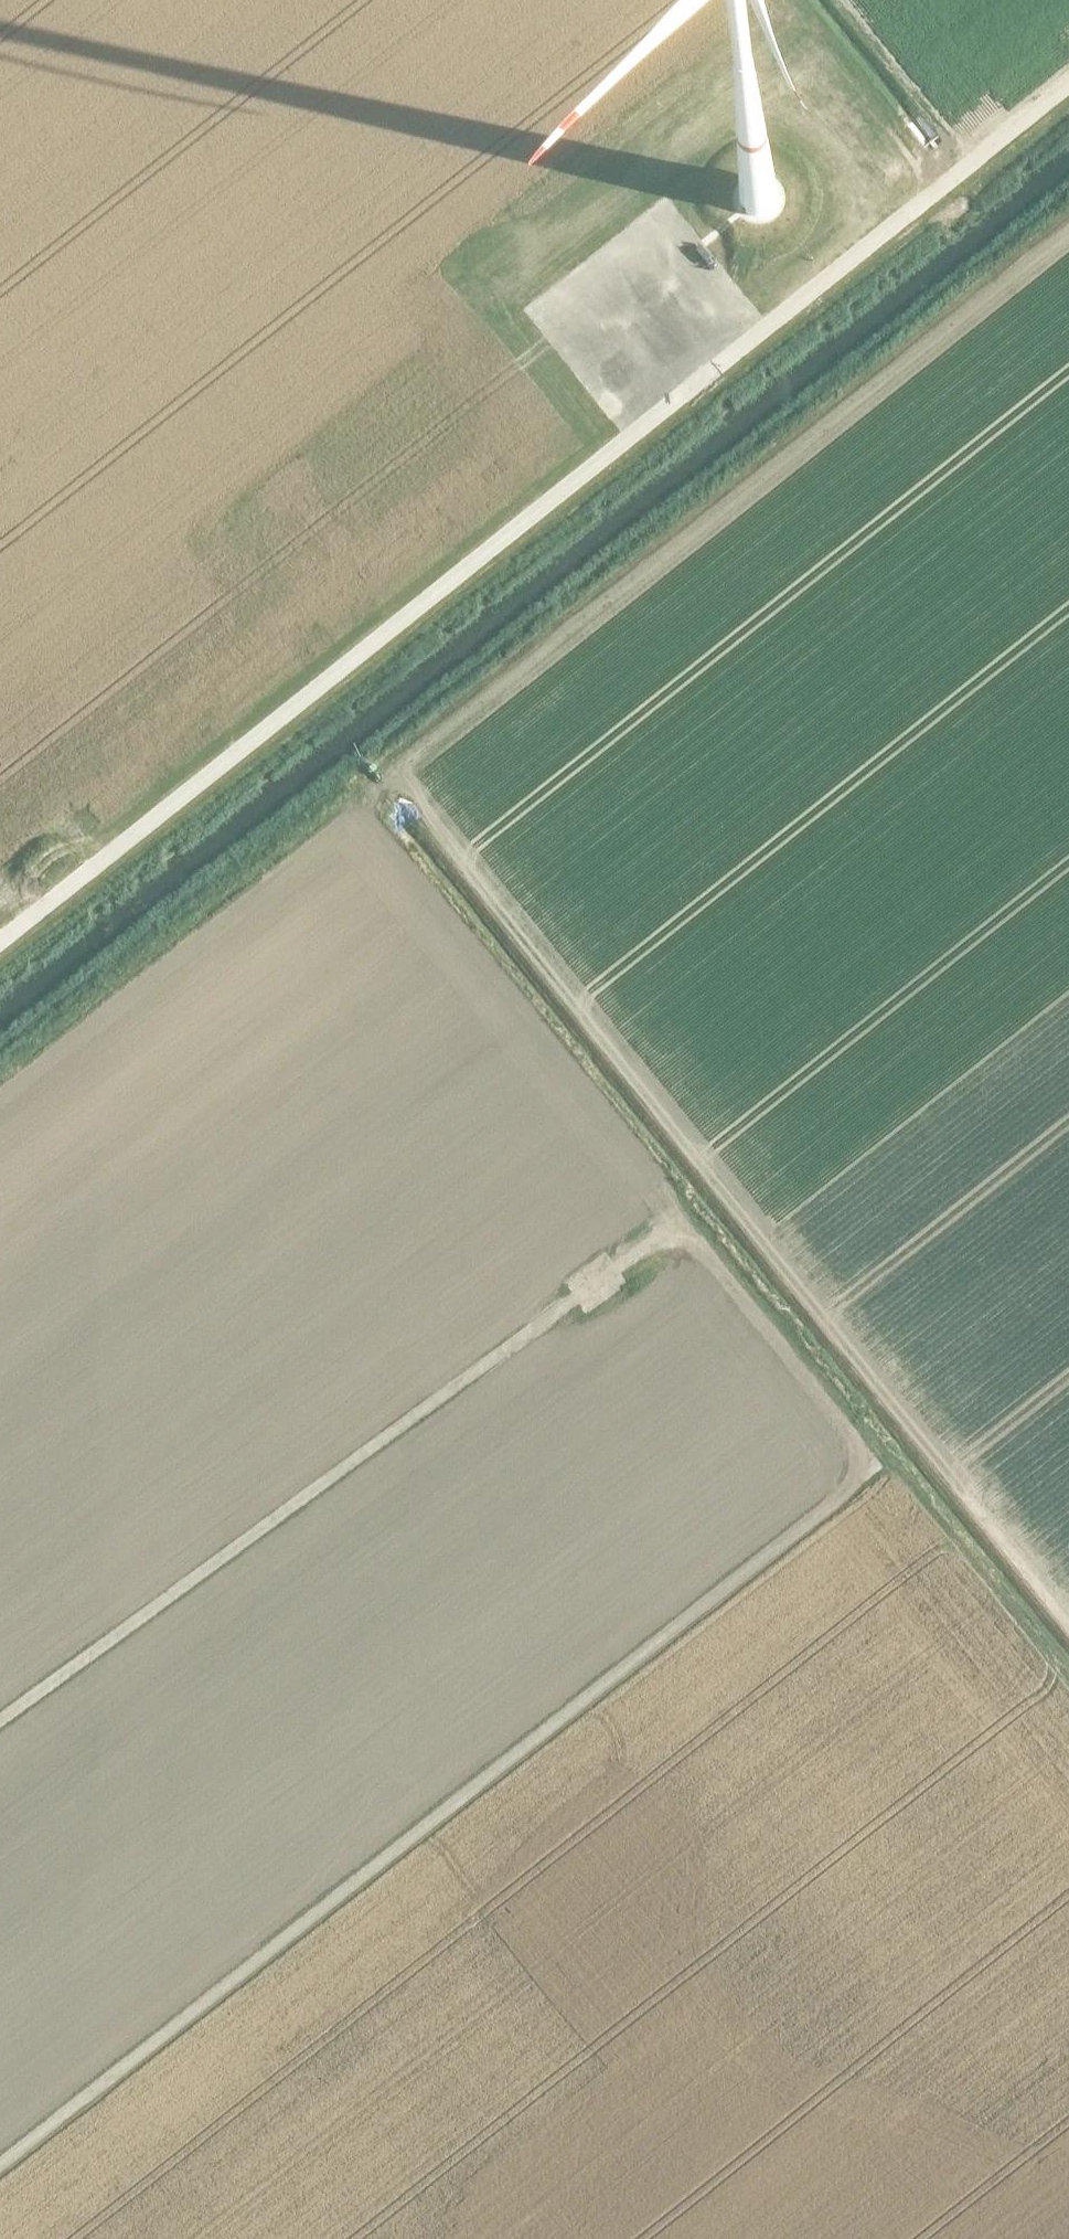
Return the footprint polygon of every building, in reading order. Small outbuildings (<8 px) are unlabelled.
[(736,197),(736,200),(736,202),(737,205),(738,208),(739,210),(740,213),(742,215),(744,217),(746,218),(749,220),(751,221),(754,221),(757,222),(760,222),(762,221),(765,221),(768,220),(770,218),(772,217),(774,215),(776,213),(778,210),(779,208),(780,205),(780,202),(780,200),(780,197),(780,194),(779,192),(778,189),(776,187),(774,185),(772,183),(770,181),(768,180),(765,179),(762,178),(760,178),(757,178),(754,178),(751,179),(749,180),(746,181),(744,183),(742,185),(740,187),(739,189),(738,192),(737,194),(736,197)]
